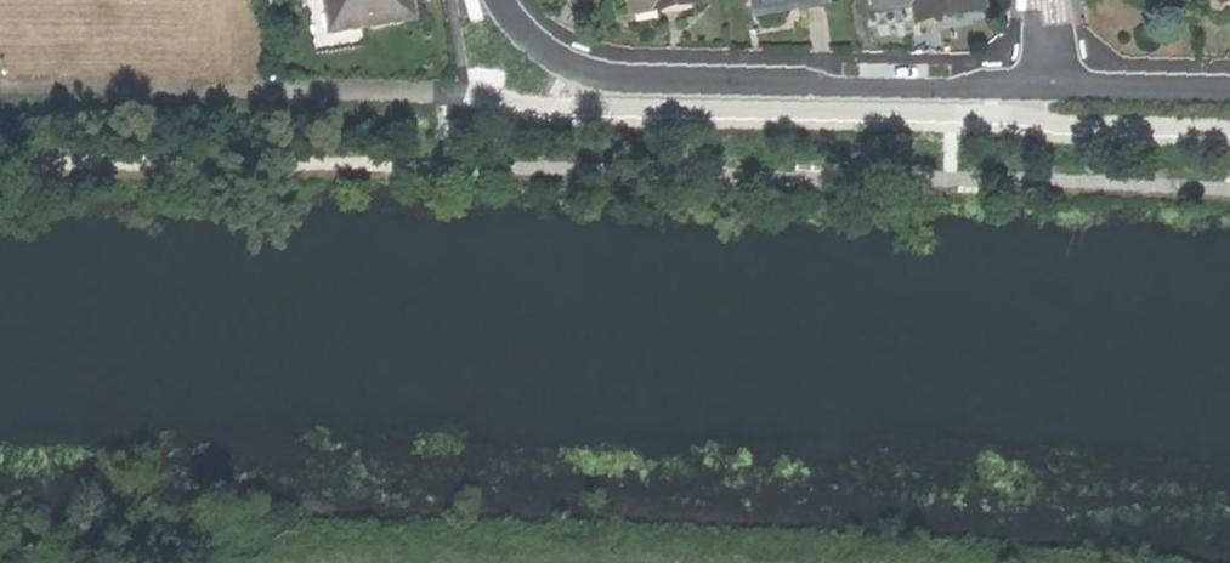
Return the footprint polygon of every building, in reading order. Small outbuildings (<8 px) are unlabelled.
[(414,15),(412,0),(327,0),(331,27),(414,15)] [(633,9),(662,5),(670,4),(670,6),(697,2),(697,0),(632,0),(633,9)] [(826,0),(756,0),(757,11),(784,7),(826,1),(826,0)] [(982,7),(981,0),(928,0),(931,15),(982,7)]
